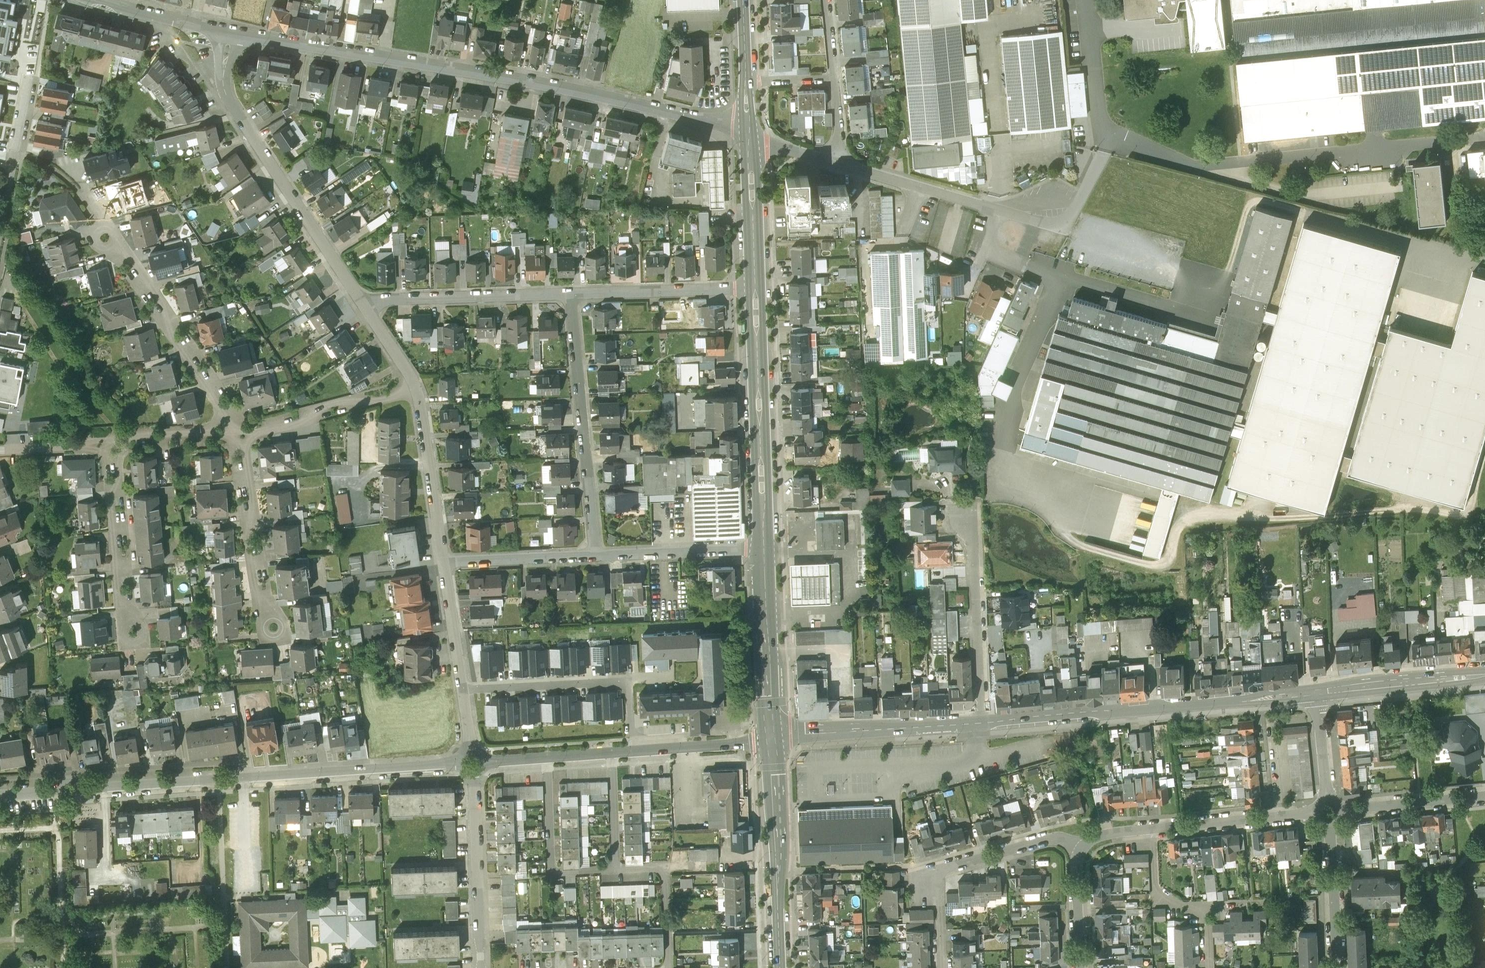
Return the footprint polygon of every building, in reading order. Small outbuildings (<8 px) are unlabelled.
[(2,73),(5,58),(10,59),(17,17),(13,16),(15,0),(13,0),(0,0),(0,73),(2,73)] [(290,10),(286,31),(300,34),(303,17),(295,15),(296,13),(299,0),(292,0),(290,10)] [(333,9),(330,22),(339,23),(343,0),(329,0),(327,8),(333,9)] [(336,41),(353,43),(354,38),(357,17),(360,0),(350,0),(346,22),(339,23),(336,41)] [(372,0),(360,0),(357,17),(366,18),(366,15),(370,13),(372,0)] [(666,10),(718,8),(718,0),(666,0),(666,10)] [(899,25),(960,19),(958,0),(897,0),(899,25)] [(960,19),(960,20),(987,17),(986,0),(958,0),(960,19)] [(1127,16),(1147,14),(1161,12),(1160,7),(1164,7),(1166,10),(1164,11),(1168,15),(1169,13),(1171,14),(1172,15),(1174,15),(1175,15),(1176,14),(1177,12),(1177,10),(1188,9),(1187,0),(1126,0),(1127,16)] [(1188,9),(1188,10),(1192,47),(1226,44),(1222,0),(1187,0),(1188,9)] [(1226,44),(1235,43),(1233,20),(1231,0),(1222,0),(1226,44)] [(1233,20),(1293,14),(1292,0),(1231,0),(1233,20)] [(1233,20),(1235,43),(1245,141),(1484,117),(1484,0),(1433,0),(1293,14),(1233,20)] [(1293,14),(1433,0),(1292,0),(1293,14)] [(592,4),(581,1),(579,10),(590,12),(592,4)] [(855,1),(838,3),(839,12),(839,16),(856,14),(855,1)] [(571,4),(561,2),(559,17),(569,19),(571,11),(570,11),(571,4)] [(793,4),(788,4),(789,17),(799,16),(798,3),(793,4)] [(788,4),(771,4),(772,9),(771,9),(772,18),(789,17),(788,4)] [(290,10),(272,6),(267,27),(286,31),(290,10)] [(325,20),(326,11),(322,11),(323,8),(320,8),(318,19),(325,20)] [(336,41),(339,23),(330,22),(333,9),(327,8),(326,11),(325,20),(321,38),(336,41)] [(863,12),(864,20),(884,17),(883,10),(863,12)] [(81,21),(57,15),(54,26),(59,27),(57,35),(55,35),(52,46),(63,49),(66,37),(76,40),(81,21)] [(448,18),(445,15),(442,17),(440,25),(438,43),(450,45),(454,21),(454,19),(448,18)] [(799,16),(789,17),(789,30),(795,30),(799,30),(799,29),(799,16)] [(309,18),(303,17),(300,34),(305,35),(309,18)] [(318,19),(309,17),(309,18),(305,35),(321,38),(325,20),(318,19)] [(366,18),(357,17),(354,38),(377,41),(380,20),(366,18)] [(789,17),(772,18),(772,27),(772,31),(789,30),(789,17)] [(884,17),(864,20),(865,27),(884,25),(884,17)] [(960,20),(960,19),(899,25),(911,145),(957,141),(971,139),(970,122),(968,99),(960,20)] [(121,30),(91,22),(91,23),(81,21),(76,40),(116,50),(121,30)] [(466,23),(454,21),(450,45),(463,47),(464,37),(466,25),(466,23)] [(519,23),(509,21),(507,29),(517,31),(519,23)] [(586,40),(583,54),(582,61),(590,62),(591,59),(605,62),(608,47),(604,46),(606,39),(598,37),(601,25),(590,22),(586,40)] [(440,25),(434,24),(431,42),(438,43),(440,25)] [(857,26),(841,28),(841,32),(842,41),(859,39),(857,26)] [(536,28),(531,27),(529,33),(528,38),(527,43),(532,44),(532,43),(533,43),(536,28)] [(544,29),(536,28),(533,43),(540,45),(544,29)] [(571,32),(560,29),(559,36),(556,48),(556,49),(567,51),(568,45),(570,37),(571,32)] [(144,36),(121,30),(116,50),(121,51),(137,56),(139,56),(144,36)] [(1062,31),(1001,36),(1010,133),(1071,127),(1070,116),(1066,72),(1062,31)] [(586,40),(570,37),(568,45),(571,46),(570,52),(580,54),(583,54),(586,40)] [(482,39),(476,38),(476,39),(473,55),(489,58),(490,51),(493,52),(495,41),(482,39)] [(525,43),(507,39),(503,56),(521,60),(525,43)] [(859,39),(842,41),(843,50),(843,54),(860,53),(859,39)] [(790,42),(773,43),(773,47),(773,56),(790,55),(790,43),(790,42)] [(796,42),(790,43),(790,55),(799,55),(798,42),(796,42)] [(533,43),(532,43),(532,44),(529,59),(541,62),(545,46),(540,45),(533,43)] [(679,59),(675,76),(670,75),(666,91),(693,98),(697,84),(700,84),(698,46),(682,46),(683,59),(679,59)] [(567,51),(556,49),(556,48),(554,48),(552,55),(554,55),(552,63),(552,66),(563,69),(567,51)] [(868,51),(869,58),(887,56),(887,49),(868,51)] [(137,56),(121,51),(120,54),(121,54),(118,65),(129,68),(130,64),(135,65),(137,56)] [(570,52),(567,51),(563,69),(574,71),(576,60),(579,61),(580,54),(570,52)] [(167,64),(158,54),(141,77),(146,82),(150,82),(152,86),(150,87),(151,88),(152,87),(155,92),(159,93),(161,97),(159,98),(160,99),(163,97),(166,101),(165,105),(169,110),(173,108),(175,112),(173,115),(176,121),(204,115),(198,103),(202,101),(199,95),(194,97),(188,87),(191,85),(189,82),(188,80),(186,81),(183,75),(179,77),(173,68),(175,65),(170,61),(167,64)] [(258,55),(257,67),(245,65),(242,84),(254,86),(255,83),(261,84),(262,74),(266,75),(269,57),(258,55)] [(790,55),(773,56),(774,65),(774,69),(791,68),(790,55)] [(291,59),(269,56),(269,57),(266,75),(267,75),(266,76),(273,77),(273,76),(292,79),(294,69),(289,68),(291,59)] [(887,56),(869,58),(869,64),(869,65),(888,63),(887,56)] [(591,59),(590,62),(587,76),(601,79),(603,72),(607,72),(608,66),(604,65),(605,62),(591,59)] [(889,63),(880,65),(882,75),(891,74),(889,63)] [(869,64),(861,65),(863,78),(870,77),(869,65),(869,64)] [(329,68),(309,65),(306,87),(326,90),(329,68)] [(861,65),(844,66),(845,70),(846,79),(863,78),(861,65)] [(1082,71),(1066,72),(1070,116),(1087,115),(1086,106),(1083,106),(1080,81),(1083,80),(1082,71)] [(348,73),(347,74),(341,73),(336,99),(338,103),(352,105),(353,105),(355,97),(358,76),(353,75),(352,73),(348,73)] [(101,80),(78,74),(75,85),(98,91),(101,80)] [(388,78),(380,77),(379,78),(371,77),(367,95),(378,97),(384,98),(388,78)] [(871,89),(870,77),(863,78),(864,91),(872,90),(871,89)] [(863,78),(846,79),(846,88),(847,88),(847,92),(864,91),(863,78)] [(72,85),(57,81),(56,88),(68,90),(71,91),(72,85)] [(418,85),(400,82),(399,87),(396,87),(395,94),(398,94),(397,99),(408,101),(407,107),(414,109),(416,97),(418,85)] [(449,85),(431,82),(430,87),(428,100),(435,101),(447,103),(449,85)] [(299,84),(293,83),(289,103),(296,104),(296,99),(299,84)] [(56,88),(45,85),(43,97),(66,101),(68,90),(56,88)] [(424,86),(418,85),(416,97),(422,99),(424,86)] [(430,87),(424,86),(422,99),(428,100),(430,87)] [(872,90),(872,96),(884,95),(891,94),(891,87),(871,89),(872,90)] [(811,90),(802,91),(797,91),(798,108),(811,108),(811,90)] [(819,90),(811,90),(811,108),(824,107),(824,90),(820,90),(819,90)] [(482,94),(462,91),(458,112),(479,115),(480,109),(482,95),(482,94)] [(361,93),(360,98),(359,103),(366,104),(367,95),(361,93)] [(378,97),(367,95),(366,104),(376,106),(378,97)] [(495,97),(482,95),(480,109),(492,111),(495,97)] [(884,95),(872,96),(873,105),(885,103),(884,95)] [(66,101),(43,97),(40,109),(52,111),(64,113),(66,101)] [(360,98),(355,97),(353,105),(352,105),(351,108),(358,109),(359,103),(360,98)] [(981,97),(968,99),(970,122),(972,121),(984,120),(981,97)] [(391,98),(390,102),(390,104),(407,107),(408,101),(397,99),(391,98)] [(313,103),(296,99),(296,104),(294,111),(311,114),(313,103)] [(264,100),(254,106),(258,111),(267,104),(264,100)] [(554,104),(537,101),(534,119),(535,119),(541,120),(550,122),(551,118),(554,119),(556,111),(552,110),(554,104)] [(296,104),(289,103),(288,107),(282,110),(285,116),(294,111),(296,104)] [(865,103),(848,104),(849,109),(848,109),(849,118),(866,116),(865,103)] [(267,104),(258,111),(261,115),(270,109),(267,104)] [(578,109),(565,107),(562,122),(562,123),(572,125),(575,125),(578,109)] [(811,108),(798,108),(798,114),(798,116),(805,116),(811,116),(811,108)] [(270,109),(261,115),(264,120),(273,114),(270,109)] [(591,112),(578,109),(575,125),(578,126),(588,128),(591,112)] [(445,137),(453,138),(457,115),(450,114),(445,137)] [(798,116),(798,114),(792,115),(792,128),(799,128),(799,132),(805,132),(805,116),(798,116)] [(63,118),(51,116),(50,123),(62,125),(66,126),(67,119),(63,118)] [(527,128),(528,122),(528,120),(507,116),(503,135),(525,139),(525,137),(527,128)] [(623,119),(606,116),(603,132),(607,133),(613,134),(619,136),(623,119)] [(866,116),(849,118),(850,127),(851,131),(868,129),(866,116)] [(283,117),(268,126),(273,133),(288,123),(283,117)] [(638,122),(623,119),(619,136),(634,139),(638,122)] [(50,123),(38,120),(36,132),(60,136),(62,125),(50,123)] [(984,120),(972,121),(973,134),(987,132),(986,120),(984,120)] [(562,123),(562,122),(557,121),(553,141),(558,142),(562,123)] [(288,123),(273,133),(284,150),(299,140),(288,123)] [(215,125),(195,130),(196,130),(197,136),(200,148),(201,148),(214,145),(219,143),(215,125)] [(572,136),(575,125),(572,125),(571,129),(568,128),(567,135),(572,136)] [(325,128),(322,145),(329,146),(332,129),(325,128)] [(541,130),(539,130),(539,131),(533,129),(527,128),(525,137),(531,138),(532,134),(540,135),(541,130)] [(196,130),(155,140),(158,153),(187,146),(185,139),(197,136),(196,130)] [(60,136),(36,132),(34,144),(47,146),(57,148),(60,136)] [(701,141),(668,132),(661,158),(684,165),(693,167),(697,153),(701,153),(701,145),(701,141)] [(613,134),(607,133),(604,143),(606,143),(606,142),(611,143),(613,134)] [(516,185),(525,139),(503,135),(501,134),(496,164),(485,162),(482,178),(516,185)] [(619,136),(613,134),(611,143),(617,145),(619,136)] [(152,135),(141,137),(142,143),(153,140),(152,135)] [(570,150),(572,136),(567,135),(564,148),(570,150)] [(990,136),(977,137),(978,148),(982,152),(987,151),(991,147),(990,136)] [(466,140),(453,138),(451,150),(464,152),(466,140)] [(593,140),(585,138),(583,149),(590,151),(591,147),(593,140)] [(1070,149),(1069,138),(1061,138),(1062,149),(1070,149)] [(971,139),(957,141),(958,155),(972,154),(972,151),(971,139)] [(957,141),(911,145),(913,167),(914,167),(935,165),(959,162),(958,155),(957,141)] [(611,143),(606,142),(606,143),(605,150),(616,152),(617,145),(611,143)] [(900,148),(890,143),(885,153),(896,158),(900,148)] [(721,144),(701,145),(701,153),(702,176),(709,176),(710,207),(724,206),(721,144)] [(214,145),(201,148),(203,155),(215,151),(216,151),(214,145)] [(57,148),(47,146),(44,157),(48,158),(55,156),(57,148)] [(604,150),(591,147),(590,151),(590,152),(589,160),(601,162),(604,150)] [(57,148),(55,156),(62,155),(63,149),(57,148)] [(114,149),(84,159),(88,170),(91,169),(94,177),(99,175),(100,179),(131,169),(127,158),(124,159),(121,150),(115,152),(114,149)] [(1484,149),(1468,151),(1470,176),(1484,174),(1484,149)] [(215,151),(202,157),(208,170),(218,165),(218,164),(220,163),(215,151)] [(313,151),(304,156),(307,161),(317,156),(313,151)] [(220,163),(218,164),(218,165),(225,175),(220,178),(226,186),(249,171),(236,152),(220,163)] [(701,153),(697,153),(693,167),(684,165),(684,173),(694,173),(694,181),(702,181),(702,176),(701,153)] [(1064,164),(1073,164),(1073,154),(1064,153),(1064,164)] [(959,162),(935,165),(936,176),(948,175),(948,180),(949,180),(949,179),(959,179),(960,183),(972,182),(972,177),(976,177),(974,154),(972,154),(958,155),(959,162)] [(317,156),(307,161),(310,166),(316,163),(320,161),(317,156)] [(1440,160),(1413,163),(1420,224),(1447,221),(1440,160)] [(325,169),(320,161),(316,163),(321,172),(325,169)] [(316,163),(310,166),(312,169),(302,175),(311,189),(325,181),(326,180),(321,172),(316,163)] [(936,176),(935,165),(914,167),(914,169),(920,171),(919,171),(920,171),(925,173),(926,173),(931,174),(931,175),(931,174),(936,176)] [(355,168),(340,178),(344,184),(359,174),(355,168)] [(330,177),(325,169),(321,172),(326,180),(330,177)] [(1025,171),(1016,176),(1021,187),(1030,182),(1025,171)] [(684,173),(672,174),(673,195),(695,194),(694,181),(694,173),(684,173)] [(326,180),(325,181),(328,186),(338,179),(335,174),(330,177),(326,180)] [(252,176),(240,184),(243,189),(255,181),(252,176)] [(807,176),(785,177),(788,235),(809,234),(808,210),(818,210),(819,213),(846,212),(846,205),(848,205),(848,192),(846,192),(845,185),(817,187),(818,196),(808,197),(807,176)] [(243,189),(235,195),(249,216),(250,216),(254,214),(270,203),(255,181),(243,189)] [(463,182),(462,189),(472,191),(473,183),(463,182)] [(341,185),(334,190),(337,196),(345,191),(341,185)] [(334,190),(318,200),(328,215),(343,205),(337,196),(334,190)] [(880,190),(868,190),(870,238),(882,238),(881,214),(880,190)] [(67,193),(42,200),(40,207),(40,209),(44,222),(59,222),(59,215),(66,213),(75,227),(85,220),(67,193)] [(892,195),(880,196),(881,214),(893,213),(892,195)] [(599,208),(600,198),(585,197),(584,207),(599,208)] [(367,204),(359,209),(366,220),(374,215),(367,204)] [(1293,217),(1256,206),(1232,289),(1233,289),(1227,311),(1262,322),(1263,320),(1274,324),(1278,313),(1266,309),(1293,217)] [(40,207),(28,210),(33,225),(44,222),(40,209),(40,207)] [(698,208),(699,234),(706,233),(709,233),(709,207),(698,208)] [(359,209),(350,215),(358,227),(367,221),(366,220),(359,209)] [(260,222),(259,223),(262,227),(278,217),(274,212),(260,222)] [(384,213),(367,224),(371,230),(388,219),(384,213)] [(881,214),(882,238),(894,237),(893,213),(881,214)] [(254,214),(250,216),(249,216),(244,219),(250,229),(259,223),(260,222),(254,214)] [(150,215),(131,220),(137,244),(154,239),(151,229),(153,228),(150,215)] [(350,215),(335,225),(344,240),(360,230),(358,227),(350,215)] [(262,227),(262,228),(266,233),(275,246),(291,235),(278,217),(262,227)] [(205,232),(213,236),(219,224),(211,219),(205,232)] [(250,229),(244,219),(241,221),(247,231),(250,229)] [(855,221),(843,221),(844,239),(855,239),(855,221)] [(1274,324),(1253,397),(1350,425),(1401,252),(1304,223),(1278,313),(1274,324)] [(17,232),(20,243),(31,241),(29,229),(17,232)] [(266,233),(257,240),(266,253),(275,246),(266,233)] [(57,235),(41,240),(43,246),(48,245),(47,244),(59,241),(57,235)] [(59,241),(47,244),(48,245),(51,256),(77,249),(74,237),(59,241)] [(182,238),(164,243),(166,250),(177,247),(177,248),(184,246),(182,238)] [(526,244),(526,238),(519,238),(520,248),(520,257),(526,256),(535,256),(535,245),(535,243),(526,244)] [(628,243),(619,243),(616,246),(616,254),(616,274),(634,274),(633,254),(632,254),(632,246),(628,243)] [(535,245),(535,256),(526,256),(526,279),(545,278),(544,258),(544,256),(544,245),(535,245)] [(714,248),(706,248),(706,267),(723,267),(723,245),(714,245),(714,248)] [(285,254),(283,255),(289,265),(287,266),(288,267),(280,272),(286,281),(310,265),(297,246),(285,254)] [(150,254),(153,266),(156,266),(159,275),(176,271),(189,267),(186,256),(180,258),(177,248),(177,247),(166,250),(150,254)] [(809,247),(791,247),(792,260),(809,259),(809,247)] [(77,249),(51,256),(54,267),(54,268),(65,265),(80,261),(77,249)] [(281,249),(259,265),(263,271),(276,263),(275,261),(283,255),(285,254),(281,249)] [(923,250),(870,252),(871,279),(876,279),(879,361),(927,358),(926,320),(924,274),(923,250)] [(684,251),(676,251),(676,274),(693,273),(693,255),(684,255),(684,251)] [(513,253),(496,253),(496,278),(513,278),(513,272),(515,272),(514,257),(513,257),(513,253)] [(604,256),(586,257),(587,277),(605,276),(604,256)] [(663,256),(646,256),(646,271),(655,271),(663,271),(663,264),(663,256)] [(573,258),(557,258),(557,257),(557,269),(558,278),(558,276),(574,276),(574,277),(575,277),(574,267),(574,258),(573,258)] [(406,258),(406,259),(406,279),(415,279),(415,277),(424,277),(424,258),(406,258)] [(809,259),(792,260),(792,272),(803,271),(810,271),(809,259)] [(394,260),(393,260),(378,261),(378,281),(394,280),(394,260)] [(454,262),(436,262),(437,280),(455,279),(454,262)] [(484,262),(469,262),(470,270),(467,270),(467,279),(485,279),(484,262)] [(176,271),(178,277),(200,271),(198,264),(189,267),(176,271)] [(65,265),(54,268),(54,267),(49,269),(51,274),(67,270),(65,265)] [(82,266),(68,270),(70,277),(84,273),(82,266)] [(108,267),(87,272),(93,294),(113,289),(108,267)] [(831,276),(844,276),(843,267),(831,268),(831,276)] [(200,271),(178,277),(180,284),(193,281),(202,279),(200,271)] [(961,272),(939,273),(940,300),(954,300),(953,290),(961,290),(961,272)] [(939,273),(924,274),(926,320),(934,320),(934,300),(940,300),(939,273)] [(1366,477),(1463,505),(1484,430),(1484,277),(1471,273),(1451,341),(1389,323),(1354,455),(1371,459),(1366,477)] [(857,275),(846,275),(847,283),(857,283),(857,275)] [(302,277),(292,284),(296,289),(305,282),(302,277)] [(296,289),(295,289),(300,297),(302,295),(307,302),(318,294),(320,292),(311,278),(305,282),(296,289)] [(180,284),(175,286),(181,309),(199,304),(194,287),(203,284),(202,279),(193,281),(180,284)] [(1010,300),(1009,304),(1023,310),(1032,291),(1034,292),(1038,285),(1030,281),(1029,284),(1020,279),(1010,300)] [(804,283),(789,284),(789,296),(806,296),(805,283),(804,283)] [(816,283),(805,283),(806,296),(816,295),(820,295),(820,283),(816,283)] [(995,290),(981,284),(974,300),(981,304),(978,310),(990,315),(999,296),(1001,292),(1001,291),(1001,290),(1000,289),(999,288),(998,288),(997,288),(995,289),(995,290)] [(318,294),(307,302),(311,308),(323,301),(318,294)] [(302,295),(300,297),(298,299),(302,305),(307,302),(302,295)] [(816,307),(816,295),(806,296),(806,308),(813,308),(816,307)] [(806,296),(789,296),(790,309),(806,308),(806,296)] [(1010,300),(999,296),(990,315),(980,338),(991,343),(1009,304),(1010,300)] [(1118,299),(1105,296),(1103,304),(1107,305),(1106,307),(1115,310),(1118,299)] [(1,309),(11,311),(14,300),(3,297),(0,309),(1,309)] [(128,298),(102,305),(104,313),(101,314),(105,328),(126,323),(136,320),(133,311),(131,311),(128,298)] [(1106,307),(1073,298),(1068,317),(1161,345),(1166,325),(1115,310),(1106,307)] [(267,302),(254,305),(256,313),(269,310),(267,302)] [(1023,310),(1009,304),(998,328),(1013,334),(1023,310)] [(220,305),(204,309),(207,319),(217,317),(218,317),(223,316),(220,305)] [(328,305),(311,316),(321,331),(338,319),(328,305)] [(706,306),(704,306),(704,307),(705,324),(722,324),(721,306),(706,306)] [(616,308),(594,309),(594,327),(614,327),(614,316),(616,316),(616,308)] [(806,308),(790,309),(790,321),(807,320),(806,308)] [(6,353),(7,347),(24,350),(26,342),(20,341),(21,333),(16,332),(18,320),(10,319),(11,311),(1,309),(0,312),(0,352),(6,353)] [(1068,317),(1059,315),(1042,374),(1066,381),(1049,438),(1045,453),(1075,462),(1084,433),(1218,472),(1229,435),(1241,438),(1228,483),(1239,487),(1325,512),(1337,469),(1342,453),(1350,425),(1253,397),(1244,427),(1233,424),(1262,322),(1227,311),(1218,340),(1166,325),(1161,345),(1068,317)] [(305,315),(293,322),(296,327),(301,324),(308,320),(305,315)] [(430,316),(411,316),(411,318),(412,335),(431,334),(431,328),(430,316)] [(494,316),(477,316),(477,336),(494,336),(494,334),(495,334),(494,329),(494,316)] [(207,319),(199,321),(202,332),(200,335),(201,339),(204,340),(204,341),(222,336),(219,321),(218,317),(217,317),(207,319)] [(525,317),(514,317),(514,319),(511,319),(511,321),(508,321),(508,327),(508,338),(508,339),(522,339),(522,332),(526,332),(525,317)] [(411,318),(402,318),(403,338),(412,338),(412,335),(411,318)] [(557,318),(539,319),(539,332),(539,336),(540,336),(540,334),(548,334),(548,336),(557,336),(557,318)] [(227,319),(219,321),(222,336),(231,334),(227,319)] [(136,320),(126,323),(127,329),(140,326),(138,320),(136,320)] [(453,323),(445,323),(445,326),(444,326),(444,346),(463,346),(463,326),(453,326),(453,323)] [(301,324),(296,327),(300,333),(304,330),(301,324)] [(991,343),(977,374),(977,378),(999,378),(1018,336),(1013,334),(998,328),(991,343)] [(335,336),(327,341),(331,348),(333,346),(339,354),(337,356),(355,344),(345,329),(335,336)] [(152,331),(138,335),(137,333),(124,336),(127,347),(132,346),(135,358),(157,352),(152,331)] [(331,331),(320,339),(323,344),(327,341),(335,336),(331,331)] [(807,332),(790,333),(790,347),(807,346),(807,332)] [(816,346),(816,332),(807,332),(807,346),(816,346)] [(1267,342),(1267,340),(1267,338),(1266,337),(1264,336),(1262,336),(1260,336),(1259,337),(1258,339),(1258,340),(1258,342),(1259,344),(1261,345),(1262,345),(1264,345),(1266,344),(1267,342)] [(722,337),(705,337),(705,353),(714,353),(723,352),(722,337)] [(611,340),(595,341),(595,350),(596,350),(597,360),(614,359),(614,354),(614,349),(611,349),(611,342),(611,340)] [(229,341),(218,344),(219,350),(231,347),(229,341)] [(231,347),(219,350),(225,371),(241,367),(252,365),(251,364),(246,343),(231,347)] [(1264,352),(1264,350),(1264,348),(1263,347),(1261,346),(1259,345),(1258,346),(1256,347),(1255,348),(1255,350),(1255,352),(1256,353),(1258,354),(1260,355),(1261,354),(1263,353),(1264,352)] [(363,346),(355,351),(358,356),(366,351),(363,346)] [(807,346),(790,347),(791,361),(808,360),(807,346)] [(860,347),(845,347),(846,357),(860,356),(860,347)] [(366,351),(358,356),(344,366),(355,382),(377,367),(366,351)] [(705,353),(702,353),(702,357),(702,363),(713,362),(714,362),(714,353),(705,353)] [(961,355),(947,355),(947,364),(960,364),(961,355)] [(165,356),(144,362),(145,368),(151,367),(151,366),(167,362),(165,356)] [(167,362),(151,366),(151,367),(152,371),(145,373),(147,382),(151,381),(153,389),(178,383),(173,360),(167,362)] [(808,360),(791,361),(792,378),(808,377),(808,366),(808,360)] [(262,361),(251,364),(252,365),(241,367),(243,375),(254,373),(265,370),(262,361)] [(0,362),(0,407),(9,408),(11,401),(17,402),(24,367),(0,362)] [(808,366),(808,377),(818,376),(817,366),(808,366)] [(733,368),(713,369),(714,376),(714,383),(720,382),(734,382),(733,368)] [(265,370),(254,373),(255,379),(268,375),(267,369),(265,370)] [(688,370),(680,371),(681,384),(689,384),(688,370)] [(692,370),(688,370),(689,384),(697,384),(697,372),(696,370),(692,370)] [(616,372),(597,372),(597,389),(611,389),(617,389),(617,384),(616,372)] [(1066,381),(1042,374),(1025,431),(1049,438),(1066,381)] [(266,376),(268,376),(268,375),(255,379),(240,383),(241,383),(243,393),(242,393),(243,394),(271,387),(268,386),(266,376)] [(558,375),(536,376),(536,387),(537,393),(559,393),(558,375)] [(454,387),(454,378),(440,378),(440,395),(452,395),(452,387),(454,387)] [(999,378),(977,378),(978,394),(999,393),(999,378)] [(365,381),(352,388),(355,393),(367,386),(365,381)] [(262,402),(274,398),(271,398),(269,388),(271,387),(243,394),(244,394),(246,404),(246,406),(262,402)] [(808,389),(791,390),(791,404),(808,403),(808,393),(808,389)] [(175,390),(156,395),(158,403),(172,399),(172,398),(177,396),(175,390)] [(177,396),(172,398),(172,399),(174,407),(174,408),(174,409),(175,409),(178,421),(189,418),(189,415),(198,413),(193,392),(177,396)] [(673,393),(661,394),(662,433),(675,432),(673,393)] [(821,393),(808,393),(808,403),(821,402),(821,393)] [(304,394),(295,398),(298,404),(306,400),(304,394)] [(735,397),(693,399),(694,426),(736,425),(735,397)] [(276,404),(274,398),(262,402),(263,408),(276,404)] [(617,402),(598,403),(599,421),(600,421),(617,420),(618,420),(617,402)] [(808,403),(791,404),(792,418),(809,417),(808,403)] [(559,405),(541,405),(541,407),(541,414),(538,415),(538,419),(538,423),(548,423),(559,422),(560,422),(559,405)] [(457,409),(439,411),(441,427),(455,425),(459,425),(457,409)] [(809,417),(792,418),(793,431),(803,431),(809,431),(809,430),(809,417)] [(396,419),(378,419),(378,459),(396,459),(396,442),(399,442),(399,435),(396,435),(396,419)] [(32,431),(49,430),(49,422),(32,423),(32,431)] [(535,429),(520,430),(521,440),(536,439),(535,429)] [(359,430),(347,430),(347,464),(358,464),(359,430)] [(710,431),(695,432),(695,444),(703,443),(703,448),(705,448),(711,448),(710,431)] [(1049,438),(1025,431),(1020,446),(1045,453),(1049,438)] [(617,432),(599,433),(600,451),(616,450),(618,450),(617,434),(617,432)] [(627,433),(617,434),(618,450),(628,449),(627,433)] [(1218,472),(1084,433),(1075,462),(1163,487),(1180,492),(1210,501),(1218,472)] [(567,434),(545,435),(546,453),(568,452),(567,434)] [(320,435),(308,438),(308,436),(296,439),(298,451),(310,449),(310,450),(322,447),(320,435)] [(736,436),(719,437),(719,446),(719,447),(720,454),(736,453),(737,453),(736,436)] [(464,437),(447,438),(448,457),(466,456),(466,446),(469,446),(469,438),(469,437),(464,437)] [(290,441),(275,442),(276,445),(258,447),(261,475),(263,475),(275,473),(275,470),(278,470),(277,465),(292,463),(292,457),(294,457),(294,453),(291,453),(290,441)] [(861,441),(841,441),(841,459),(861,459),(861,441)] [(805,443),(793,443),(794,461),(819,460),(818,443),(818,442),(805,443)] [(959,447),(928,448),(929,461),(928,462),(928,467),(929,468),(930,469),(952,468),(952,473),(965,472),(964,461),(960,461),(959,447)] [(737,459),(737,453),(736,453),(720,454),(705,454),(667,455),(667,462),(682,462),(737,459)] [(1369,460),(1342,453),(1337,469),(1364,477),(1369,461),(1369,460)] [(657,455),(648,455),(648,463),(657,463),(657,455)] [(220,456),(201,457),(202,478),(209,477),(222,476),(220,456)] [(154,457),(132,459),(134,482),(148,481),(148,479),(156,478),(154,457)] [(738,466),(737,459),(682,462),(683,481),(681,481),(689,481),(692,492),(692,502),(739,500),(738,484),(721,485),(720,467),(738,466)] [(93,460),(63,461),(63,477),(81,476),(81,486),(94,485),(93,460)] [(171,460),(165,461),(166,472),(167,477),(173,476),(171,460)] [(490,461),(476,461),(476,470),(490,470),(490,461)] [(51,462),(42,462),(42,476),(51,475),(51,462)] [(621,462),(603,463),(604,480),(625,480),(623,462),(621,462)] [(650,485),(650,488),(673,486),(672,481),(667,481),(667,462),(657,463),(648,463),(650,485)] [(682,462),(667,462),(667,481),(672,481),(681,481),(683,481),(682,462)] [(347,464),(326,464),(326,472),(326,475),(358,475),(358,464),(347,464)] [(555,465),(550,465),(551,483),(559,483),(569,483),(569,464),(555,465)] [(545,465),(542,465),(543,483),(551,483),(550,465),(545,465)] [(738,466),(720,467),(721,485),(738,484),(738,466)] [(474,470),(448,471),(449,487),(475,486),(474,470)] [(408,472),(384,471),(384,489),(381,489),(380,512),(407,512),(408,472)] [(808,477),(793,478),(793,490),(809,489),(809,486),(808,477)] [(293,478),(278,480),(278,487),(294,485),(293,478)] [(907,480),(891,480),(892,494),(908,494),(907,480)] [(196,484),(196,493),(199,493),(199,492),(210,491),(209,483),(196,484)] [(1239,487),(1228,483),(1224,495),(1236,498),(1239,487)] [(0,486),(0,497),(9,494),(5,484),(0,486)] [(673,486),(650,488),(650,492),(650,496),(651,496),(674,495),(673,486)] [(817,486),(809,486),(809,489),(810,503),(818,503),(817,486)] [(1160,560),(1180,492),(1163,487),(1143,555),(1160,560)] [(289,488),(268,491),(270,513),(287,511),(291,511),(291,510),(289,488)] [(868,488),(855,488),(856,509),(869,509),(868,488)] [(809,489),(793,490),(793,503),(810,503),(809,489)] [(210,491),(199,492),(199,493),(199,504),(225,502),(225,490),(210,491)] [(623,492),(606,492),(607,510),(636,509),(636,507),(634,507),(634,500),(635,500),(634,492),(634,491),(623,492)] [(643,492),(634,492),(635,500),(634,500),(634,507),(636,507),(636,506),(647,506),(646,492),(643,492)] [(92,493),(79,494),(79,502),(93,500),(92,493)] [(158,493),(133,495),(136,529),(161,527),(158,493)] [(340,523),(351,522),(347,493),(335,495),(340,523)] [(0,497),(0,509),(5,507),(13,504),(9,494),(0,497)] [(559,495),(555,495),(555,496),(556,507),(557,507),(557,513),(574,512),(573,495),(559,495)] [(473,498),(465,498),(454,498),(454,515),(473,515),(473,498)] [(79,502),(78,502),(80,527),(98,525),(97,514),(98,514),(96,500),(93,500),(79,502)] [(739,500),(692,502),(693,536),(735,534),(734,524),(740,524),(739,500)] [(225,502),(199,504),(200,515),(200,516),(211,515),(226,514),(225,502)] [(13,504),(5,507),(7,513),(15,510),(16,510),(19,509),(17,503),(13,504)] [(921,505),(910,506),(911,517),(935,516),(934,505),(921,505)] [(302,509),(291,510),(291,511),(287,511),(288,519),(303,517),(302,509)] [(0,516),(0,541),(16,535),(13,529),(14,526),(21,524),(16,510),(15,510),(7,513),(0,516)] [(211,515),(200,516),(200,515),(197,515),(198,524),(207,523),(212,523),(211,515)] [(935,516),(911,517),(911,528),(922,527),(935,527),(935,516)] [(540,527),(553,527),(553,526),(553,519),(540,519),(540,527)] [(504,520),(505,529),(513,528),(513,520),(504,520)] [(842,520),(815,520),(816,548),(843,547),(842,520)] [(289,524),(273,526),(276,550),(288,549),(299,548),(297,524),(296,523),(289,524)] [(558,526),(553,526),(553,527),(553,542),(572,542),(571,534),(575,534),(575,525),(568,525),(568,524),(558,524),(558,526)] [(426,566),(421,526),(391,530),(396,570),(426,566)] [(161,527),(136,529),(139,562),(164,560),(161,527)] [(480,527),(470,528),(470,536),(467,536),(468,546),(488,545),(488,527),(480,527)] [(220,529),(214,529),(214,530),(216,555),(234,554),(232,528),(220,529)] [(922,533),(917,534),(918,560),(925,559),(925,563),(949,563),(948,542),(935,542),(934,533),(922,533)] [(27,537),(16,542),(20,553),(32,549),(27,537)] [(98,540),(76,542),(79,566),(79,567),(89,566),(100,565),(98,540)] [(1327,544),(1331,550),(1336,547),(1333,541),(1327,544)] [(4,557),(2,553),(0,554),(0,580),(13,575),(6,557),(4,557)] [(185,553),(175,554),(176,566),(187,565),(185,553)] [(234,554),(216,555),(216,563),(223,562),(234,561),(234,554)] [(351,557),(352,576),(362,575),(360,557),(351,557)] [(800,563),(789,563),(791,604),(802,604),(820,603),(827,603),(825,563),(828,563),(828,562),(818,562),(800,563)] [(297,564),(276,566),(277,576),(278,576),(280,594),(306,592),(305,578),(308,578),(306,564),(306,563),(297,564)] [(838,563),(828,563),(829,603),(827,603),(827,604),(839,604),(838,563)] [(89,566),(79,567),(79,566),(75,566),(76,574),(89,573),(89,566)] [(223,568),(215,569),(216,574),(214,575),(215,584),(235,583),(240,582),(240,576),(235,576),(234,567),(223,568)] [(712,567),(698,568),(699,578),(713,577),(712,567)] [(733,567),(712,567),(713,577),(714,596),(721,596),(720,593),(734,592),(733,567)] [(640,571),(622,572),(623,583),(623,587),(632,586),(641,586),(640,571)] [(603,572),(586,573),(587,596),(603,595),(604,595),(604,592),(603,572)] [(1443,600),(1464,599),(1463,572),(1442,573),(1443,600)] [(1445,616),(1447,638),(1447,639),(1453,638),(1469,636),(1471,655),(1470,655),(1468,657),(1468,658),(1475,657),(1474,615),(1473,604),(1472,584),(1472,575),(1472,572),(1463,572),(1464,599),(1465,614),(1445,616)] [(76,574),(74,575),(75,581),(79,580),(79,581),(95,580),(94,573),(89,573),(76,574)] [(161,573),(141,574),(143,598),(157,596),(163,596),(163,595),(161,573)] [(419,573),(391,578),(395,604),(400,604),(423,600),(422,591),(420,592),(420,588),(421,587),(419,573)] [(563,575),(556,575),(556,574),(555,574),(555,576),(556,587),(556,594),(566,593),(566,597),(574,596),(573,573),(563,574),(563,575)] [(498,574),(468,575),(468,581),(466,581),(466,586),(469,586),(469,593),(470,593),(480,593),(498,592),(498,574)] [(543,574),(526,575),(526,584),(525,584),(525,587),(526,596),(527,596),(544,595),(543,574)] [(1472,584),(1484,584),(1484,575),(1472,575),(1472,584)] [(352,576),(342,578),(344,594),(355,592),(352,576)] [(95,580),(79,581),(80,590),(81,590),(82,607),(102,605),(101,589),(102,588),(102,579),(95,580)] [(376,580),(365,581),(367,592),(378,590),(376,580)] [(235,583),(217,584),(218,591),(215,591),(216,603),(230,602),(230,594),(236,594),(235,583)] [(944,583),(929,583),(933,672),(936,672),(947,672),(946,641),(945,610),(944,590),(944,584),(944,583)] [(1473,604),(1484,604),(1484,584),(1472,584),(1473,604)] [(641,586),(632,586),(633,596),(623,596),(624,604),(642,603),(641,586)] [(0,593),(0,618),(19,611),(15,602),(24,599),(20,588),(11,591),(10,589),(0,593)] [(611,592),(604,592),(604,595),(603,595),(604,609),(612,609),(611,592)] [(1374,593),(1356,595),(1357,607),(1338,609),(1339,620),(1376,617),(1374,593)] [(171,594),(163,595),(163,596),(157,596),(158,607),(171,606),(172,606),(171,594)] [(236,594),(230,594),(230,602),(242,601),(241,594),(236,594)] [(326,595),(312,597),(313,603),(327,602),(326,595)] [(1027,609),(1026,595),(1000,598),(1001,612),(1027,609)] [(423,600),(400,604),(404,631),(432,627),(430,613),(428,613),(428,609),(429,609),(428,600),(423,600)] [(230,602),(216,603),(217,614),(219,613),(220,621),(238,619),(237,608),(231,608),(230,602)] [(323,604),(311,605),(311,603),(294,605),(295,619),(324,616),(323,604)] [(489,604),(469,605),(470,623),(493,622),(492,605),(492,604),(489,604)] [(1474,615),(1484,615),(1484,604),(1473,604),(1474,615)] [(1209,606),(1209,619),(1210,637),(1218,637),(1218,605),(1209,606)] [(171,606),(158,607),(159,618),(171,617),(170,615),(172,615),(171,606)] [(1028,622),(1027,609),(1001,612),(1002,626),(1018,624),(1029,623),(1028,622)] [(957,610),(945,610),(946,641),(957,640),(957,610)] [(1419,610),(1405,611),(1406,623),(1419,622),(1419,610)] [(1405,611),(1392,611),(1392,623),(1406,623),(1405,611)] [(92,613),(72,615),(73,622),(85,621),(93,620),(92,613)] [(172,615),(170,615),(171,617),(159,618),(160,628),(161,628),(162,636),(178,635),(178,625),(181,625),(180,622),(180,623),(179,614),(172,615)] [(1474,615),(1475,657),(1484,656),(1484,615),(1474,615)] [(324,616),(295,619),(297,634),(313,632),(313,629),(325,628),(324,616)] [(1152,617),(1118,619),(1118,631),(1153,628),(1152,617)] [(20,618),(6,623),(8,628),(18,624),(18,625),(22,623),(20,618)] [(1226,634),(1240,633),(1240,622),(1240,618),(1225,618),(1226,634)] [(93,620),(85,621),(87,643),(107,641),(106,633),(107,633),(106,619),(93,620)] [(220,621),(217,621),(218,630),(219,630),(220,636),(227,635),(239,635),(238,625),(243,625),(243,619),(238,619),(220,621)] [(1118,619),(1100,621),(1101,634),(1118,632),(1118,631),(1118,619)] [(1270,629),(1260,629),(1260,635),(1273,634),(1272,629),(1281,628),(1281,620),(1269,621),(1270,629)] [(1101,634),(1100,621),(1076,623),(1077,636),(1101,634)] [(1018,630),(1037,628),(1036,622),(1028,622),(1029,623),(1018,624),(1018,630)] [(1241,647),(1241,649),(1247,648),(1247,649),(1251,649),(1252,663),(1254,663),(1254,668),(1262,667),(1261,651),(1260,635),(1260,629),(1260,622),(1240,622),(1240,633),(1241,642),(1241,647)] [(383,623),(372,625),(373,636),(384,634),(383,623)] [(0,631),(0,658),(9,654),(9,655),(15,653),(14,652),(27,647),(18,625),(18,624),(8,628),(0,631)] [(1068,625),(1056,626),(1057,645),(1058,657),(1060,657),(1067,656),(1068,656),(1068,651),(1068,625)] [(360,627),(349,629),(351,645),(362,643),(360,627)] [(330,630),(317,631),(318,638),(331,637),(330,630)] [(851,630),(825,631),(825,644),(851,643),(851,630)] [(825,631),(795,632),(795,645),(825,644),(825,631)] [(695,633),(642,635),(643,655),(645,655),(669,654),(676,654),(677,657),(697,656),(701,656),(700,636),(695,636),(695,633)] [(703,684),(699,684),(695,689),(696,692),(639,695),(640,714),(689,712),(690,733),(709,732),(708,711),(711,711),(711,705),(718,705),(717,692),(723,692),(720,634),(700,635),(700,636),(701,656),(703,684)] [(1323,634),(1315,634),(1316,646),(1324,645),(1324,644),(1323,634)] [(1469,636),(1453,638),(1455,659),(1468,658),(1468,657),(1470,655),(1471,655),(1469,636)] [(1210,637),(1211,655),(1219,654),(1218,637),(1210,637)] [(1453,638),(1447,639),(1447,638),(1435,640),(1435,641),(1436,661),(1455,659),(1453,638)] [(1371,639),(1350,642),(1350,645),(1337,647),(1339,671),(1374,667),(1371,639)] [(417,641),(417,644),(409,644),(401,644),(402,657),(404,657),(404,677),(430,677),(429,644),(428,644),(428,641),(417,641)] [(1414,643),(1412,643),(1414,663),(1436,661),(1435,641),(1420,643),(1414,643)] [(315,644),(290,647),(292,663),(293,668),(318,665),(317,664),(315,664),(313,652),(311,652),(310,646),(315,645),(315,644)] [(624,644),(610,645),(611,669),(626,669),(625,662),(624,644)] [(610,645),(595,646),(596,664),(597,670),(611,669),(610,645)] [(1324,645),(1316,646),(1317,654),(1307,655),(1308,660),(1310,660),(1311,673),(1326,672),(1326,662),(1324,645)] [(584,646),(569,647),(570,671),(585,671),(585,664),(584,646)] [(1190,647),(1189,647),(1189,659),(1199,658),(1199,646),(1190,647)] [(569,647),(555,648),(556,666),(556,672),(570,671),(569,647)] [(1235,647),(1234,647),(1234,649),(1234,659),(1235,659),(1236,668),(1243,668),(1242,661),(1241,649),(1241,647),(1235,647)] [(543,648),(528,649),(530,673),(544,673),(544,666),(543,648)] [(1386,649),(1384,649),(1386,666),(1402,664),(1400,648),(1393,648),(1386,649)] [(528,649),(514,650),(515,668),(515,674),(530,673),(528,649)] [(1281,649),(1261,651),(1262,667),(1264,687),(1284,685),(1283,663),(1281,649)] [(272,651),(254,652),(254,650),(243,651),(245,676),(272,674),(273,674),(273,666),(272,651)] [(495,650),(481,651),(482,675),(497,674),(496,669),(495,650)] [(149,657),(144,662),(145,665),(145,672),(146,673),(151,677),(180,675),(180,670),(184,665),(183,656),(178,652),(166,653),(163,654),(163,659),(160,659),(157,656),(149,657)] [(669,654),(645,655),(645,664),(656,663),(657,669),(669,668),(669,654)] [(1067,656),(1060,657),(1062,677),(1069,676),(1067,656)] [(1068,656),(1067,656),(1069,676),(1076,676),(1073,656),(1068,656)] [(119,657),(91,660),(93,678),(120,676),(119,657)] [(968,658),(952,659),(953,676),(957,676),(957,686),(947,686),(947,692),(948,705),(954,705),(970,705),(970,688),(969,688),(968,658)] [(1220,660),(1217,660),(1217,667),(1218,667),(1219,673),(1223,673),(1228,672),(1228,669),(1227,659),(1220,660)] [(826,660),(796,661),(796,678),(826,677),(826,660)] [(1205,661),(1204,661),(1205,674),(1195,675),(1197,693),(1213,691),(1212,674),(1211,661),(1205,661)] [(1304,661),(1283,663),(1284,685),(1304,683),(1304,661)] [(999,663),(994,664),(996,688),(997,688),(997,692),(1008,691),(1007,688),(1005,662),(999,663)] [(292,663),(280,665),(282,680),(294,679),(293,668),(292,663)] [(1143,663),(1119,665),(1120,670),(1121,699),(1145,697),(1144,682),(1143,663)] [(16,664),(16,667),(8,667),(8,671),(0,671),(0,692),(26,691),(28,691),(27,664),(16,664)] [(145,665),(136,666),(138,674),(140,689),(148,689),(146,673),(145,672),(145,665)] [(280,665),(273,666),(273,674),(272,674),(273,680),(282,680),(280,665)] [(1174,668),(1160,669),(1162,696),(1184,694),(1184,688),(1185,688),(1184,685),(1183,665),(1174,665),(1174,668)] [(1254,668),(1248,668),(1249,688),(1264,687),(1262,667),(1254,668)] [(893,668),(882,669),(883,697),(894,697),(893,668)] [(1236,668),(1228,669),(1228,672),(1229,690),(1244,688),(1243,669),(1243,668),(1236,668)] [(1120,670),(1102,671),(1102,673),(1103,701),(1121,699),(1120,670)] [(947,672),(936,672),(937,692),(947,692),(947,686),(947,672)] [(1052,672),(1043,673),(1044,684),(1053,683),(1052,672)] [(1091,674),(1085,675),(1087,702),(1103,701),(1102,673),(1091,674)] [(1219,673),(1212,674),(1213,691),(1224,690),(1223,673),(1219,673)] [(138,674),(123,675),(124,690),(134,690),(140,689),(138,674)] [(871,684),(870,675),(859,676),(860,685),(871,684)] [(1087,702),(1085,675),(1076,676),(1069,676),(1071,704),(1087,702)] [(1069,676),(1062,677),(1063,687),(1053,687),(1054,705),(1071,704),(1069,676)] [(826,677),(796,678),(798,714),(828,713),(826,677)] [(1053,683),(1044,684),(1046,706),(1054,705),(1053,687),(1053,683)] [(1038,685),(1007,688),(1008,691),(1009,709),(1040,707),(1038,685)] [(28,689),(28,691),(26,691),(26,697),(46,696),(46,688),(28,689)] [(124,690),(122,690),(126,710),(137,708),(134,690),(124,690)] [(234,690),(221,692),(223,703),(236,701),(234,690)] [(997,692),(994,693),(996,710),(1009,709),(1008,691),(997,692)] [(937,692),(927,693),(927,695),(928,712),(928,713),(948,712),(948,705),(947,692),(937,692)] [(603,718),(617,717),(616,699),(616,693),(602,694),(603,718)] [(588,719),(603,718),(602,694),(587,694),(587,701),(588,719)] [(197,695),(174,699),(176,711),(199,707),(197,695)] [(547,720),(562,720),(561,695),(546,696),(547,703),(547,720)] [(562,720),(577,719),(576,701),(575,695),(561,695),(562,720)] [(858,695),(853,695),(853,705),(854,715),(872,714),(871,695),(858,695)] [(918,696),(911,696),(912,713),(928,713),(928,712),(927,695),(918,696)] [(911,696),(894,697),(894,714),(912,713),(911,696)] [(521,722),(536,721),(535,703),(535,697),(520,697),(521,722)] [(883,697),(881,697),(881,714),(894,714),(894,697),(883,697)] [(493,723),(507,723),(506,702),(506,698),(491,699),(492,705),(493,723)] [(520,702),(506,702),(507,723),(507,724),(521,723),(520,702)] [(853,705),(839,706),(839,716),(854,715),(853,705)] [(1352,710),(1337,712),(1338,723),(1353,721),(1353,717),(1352,710)] [(139,719),(139,722),(146,721),(147,727),(159,725),(158,716),(139,719)] [(177,717),(171,718),(172,724),(174,734),(180,733),(177,717)] [(274,719),(246,724),(251,751),(278,746),(274,719)] [(320,719),(312,720),(313,722),(314,733),(322,731),(320,719)] [(356,720),(342,723),(345,747),(346,749),(356,747),(355,745),(360,744),(358,730),(356,720)] [(1253,720),(1238,722),(1239,728),(1239,733),(1254,731),(1253,720)] [(105,721),(94,723),(96,737),(98,736),(98,735),(99,735),(101,747),(109,745),(105,721)] [(142,738),(148,737),(146,727),(147,727),(146,721),(139,722),(142,738)] [(341,721),(327,723),(329,733),(331,747),(331,749),(345,747),(342,723),(341,721)] [(1353,721),(1338,723),(1339,733),(1354,732),(1354,726),(1353,721)] [(313,722),(301,724),(301,727),(305,750),(317,748),(314,733),(313,722)] [(1448,725),(1446,727),(1444,728),(1442,730),(1442,734),(1438,739),(1438,744),(1442,747),(1447,746),(1449,743),(1452,746),(1452,747),(1452,749),(1453,752),(1450,753),(1450,754),(1451,753),(1452,761),(1453,762),(1456,762),(1456,766),(1458,768),(1460,768),(1460,770),(1460,771),(1467,776),(1467,777),(1468,777),(1474,769),(1474,766),(1476,766),(1477,764),(1477,760),(1479,760),(1479,759),(1480,758),(1479,751),(1480,751),(1480,750),(1477,750),(1478,747),(1475,740),(1477,739),(1476,735),(1471,731),(1471,727),(1468,725),(1466,725),(1464,723),(1461,724),(1460,723),(1452,723),(1451,725),(1448,725)] [(172,724),(159,726),(163,751),(164,753),(176,750),(173,734),(174,734),(172,724)] [(147,727),(146,727),(148,737),(149,737),(151,753),(163,751),(159,726),(159,725),(147,727)] [(233,725),(225,726),(225,725),(215,726),(220,752),(237,749),(233,725)] [(215,726),(186,731),(190,757),(220,752),(215,726)] [(33,727),(26,728),(30,747),(35,747),(33,733),(34,732),(33,727)] [(34,732),(33,733),(35,747),(38,761),(71,755),(66,727),(34,732)] [(301,727),(287,730),(289,742),(291,752),(305,750),(301,727)] [(364,729),(358,730),(360,744),(366,743),(364,729)] [(1254,731),(1239,733),(1240,743),(1255,742),(1254,731)] [(1150,732),(1140,733),(1141,749),(1152,748),(1150,732)] [(1354,732),(1339,733),(1340,744),(1355,743),(1355,738),(1354,732)] [(329,733),(323,734),(325,748),(331,747),(329,733)] [(1136,733),(1129,734),(1131,750),(1138,749),(1136,733)] [(1239,733),(1232,733),(1232,734),(1226,734),(1227,745),(1240,743),(1239,733)] [(90,736),(80,737),(84,760),(102,757),(101,747),(99,735),(98,735),(98,736),(96,737),(91,738),(90,736)] [(123,736),(114,738),(118,761),(140,757),(136,736),(123,738),(123,736)] [(5,740),(5,744),(0,745),(0,757),(1,765),(26,761),(22,738),(5,740)] [(1362,742),(1355,743),(1356,753),(1370,752),(1369,741),(1362,742)] [(1255,742),(1240,743),(1240,749),(1241,754),(1256,752),(1255,742)] [(1355,743),(1340,744),(1341,755),(1356,753),(1355,743)] [(1256,752),(1241,754),(1241,759),(1242,764),(1257,763),(1256,752)] [(1370,752),(1356,753),(1357,764),(1364,763),(1371,762),(1370,752)] [(1356,753),(1341,755),(1342,765),(1357,764),(1356,753)] [(1257,763),(1242,764),(1242,770),(1243,775),(1258,773),(1257,763)] [(1357,764),(1342,765),(1343,776),(1358,774),(1358,768),(1357,764)] [(739,769),(703,771),(704,797),(708,797),(709,828),(721,827),(725,827),(730,827),(748,826),(747,794),(740,795),(739,769)] [(1258,773),(1243,775),(1243,780),(1244,786),(1259,784),(1258,773)] [(1155,774),(1144,775),(1145,789),(1156,787),(1155,780),(1155,774)] [(1358,774),(1343,776),(1344,786),(1359,785),(1359,780),(1358,774)] [(1144,775),(1134,776),(1134,782),(1135,790),(1145,789),(1144,775)] [(573,794),(567,794),(566,783),(559,783),(560,806),(577,805),(577,794),(573,794)] [(1259,784),(1244,786),(1245,791),(1245,796),(1260,795),(1259,784)] [(1359,785),(1344,786),(1345,797),(1360,796),(1360,790),(1359,785)] [(1061,786),(1056,788),(1059,799),(1064,798),(1062,789),(1061,786)] [(1161,787),(1156,787),(1158,802),(1169,801),(1167,786),(1161,787)] [(454,787),(421,788),(421,811),(454,810),(454,787)] [(1022,787),(1014,789),(1016,797),(1024,794),(1022,787)] [(1156,787),(1145,789),(1147,804),(1158,802),(1156,787)] [(421,788),(388,789),(389,812),(421,811),(421,788)] [(1056,788),(1051,789),(1054,801),(1059,799),(1056,788)] [(642,789),(640,790),(640,800),(650,800),(650,789),(648,789),(642,789)] [(1135,790),(1136,805),(1147,804),(1145,789),(1135,790)] [(630,790),(623,790),(624,801),(640,800),(640,790),(636,790),(630,790)] [(1130,790),(1124,791),(1126,806),(1136,805),(1135,790),(1130,790)] [(1119,791),(1114,792),(1115,807),(1126,806),(1124,791),(1119,791)] [(1109,792),(1103,793),(1104,808),(1115,807),(1114,792),(1109,792)] [(360,794),(348,794),(348,812),(348,817),(349,817),(360,816),(360,794)] [(372,794),(360,794),(360,816),(373,816),(373,807),(372,794)] [(1080,794),(1069,796),(1074,813),(1084,810),(1081,798),(1080,794)] [(1260,795),(1245,796),(1245,801),(1246,807),(1261,806),(1260,795)] [(335,796),(323,797),(324,819),(335,818),(336,818),(335,813),(335,796)] [(1064,798),(1059,799),(1064,816),(1074,813),(1069,796),(1064,798)] [(1085,796),(1081,798),(1084,810),(1089,808),(1085,796)] [(323,797),(311,797),(312,815),(312,819),(324,819),(323,797)] [(286,799),(274,800),(275,816),(275,822),(287,821),(286,799)] [(298,799),(286,799),(287,821),(298,821),(299,821),(299,816),(298,799)] [(502,800),(495,800),(495,810),(513,810),(513,809),(513,799),(508,799),(502,800)] [(1054,801),(1049,802),(1054,818),(1064,816),(1059,799),(1054,801)] [(640,800),(624,801),(624,811),(641,811),(640,800)] [(650,800),(640,800),(641,811),(650,810),(650,800)] [(1038,800),(1029,802),(1032,812),(1035,811),(1040,809),(1039,805),(1038,800)] [(1013,801),(1007,803),(1010,813),(1016,812),(1013,801)] [(1049,802),(1039,805),(1040,809),(1044,821),(1054,818),(1049,802)] [(997,805),(1000,816),(1005,815),(1002,804),(1002,803),(997,805)] [(1007,803),(1002,804),(1005,815),(1010,813),(1007,803)] [(577,805),(560,806),(560,816),(577,815),(577,805)] [(580,805),(577,805),(577,815),(587,815),(587,805),(580,805)] [(993,806),(992,806),(995,818),(1000,816),(997,805),(993,806)] [(193,808),(180,809),(181,829),(194,828),(193,808)] [(180,809),(167,810),(168,830),(181,829),(180,809)] [(523,809),(513,809),(513,810),(513,820),(523,820),(523,819),(523,810),(523,809)] [(1040,809),(1035,811),(1039,823),(1044,821),(1040,809)] [(167,810),(154,811),(156,831),(168,830),(167,810)] [(513,810),(495,810),(496,821),(513,820),(513,810)] [(954,810),(946,812),(948,819),(956,817),(954,810)] [(1016,812),(1010,813),(1015,830),(1025,827),(1025,826),(1021,815),(1020,810),(1016,812)] [(154,811),(142,812),(143,832),(156,831),(154,811)] [(641,811),(624,811),(624,821),(641,821),(641,811)] [(129,812),(116,813),(117,823),(117,834),(131,833),(129,812)] [(142,812),(129,812),(131,833),(143,832),(142,812)] [(1005,815),(1000,816),(1005,832),(1015,830),(1010,813),(1005,815)] [(1026,813),(1021,815),(1025,826),(1030,825),(1026,813)] [(1444,814),(1433,815),(1434,830),(1439,830),(1445,829),(1444,814)] [(577,815),(560,816),(561,826),(578,826),(577,815)] [(587,815),(577,815),(578,826),(587,825),(587,815)] [(1433,815),(1422,816),(1424,831),(1429,831),(1434,830),(1433,815)] [(891,816),(798,820),(800,863),(903,859),(903,842),(892,842),(891,816)] [(995,818),(990,819),(995,835),(1005,832),(1000,816),(995,818)] [(1422,816),(1412,817),(1413,832),(1424,831),(1422,816)] [(1412,817),(1401,818),(1403,833),(1408,833),(1413,832),(1412,817)] [(1401,818),(1390,819),(1392,834),(1397,834),(1403,833),(1401,818)] [(990,819),(980,822),(981,826),(985,838),(995,835),(990,819)] [(1390,819),(1379,820),(1381,835),(1392,834),(1390,819)] [(455,820),(443,820),(444,857),(456,856),(455,820)] [(513,820),(496,821),(496,831),(514,830),(513,820)] [(641,821),(624,821),(624,832),(641,831),(641,821)] [(938,821),(933,822),(936,834),(941,833),(938,821)] [(1375,840),(1373,822),(1358,823),(1360,842),(1370,840),(1375,840)] [(587,825),(578,826),(578,836),(587,835),(587,825)] [(578,826),(561,826),(561,836),(578,836),(578,826)] [(748,826),(730,827),(730,835),(731,844),(728,844),(728,847),(753,846),(752,826),(748,826)] [(928,826),(919,829),(921,838),(930,836),(928,826)] [(985,838),(981,826),(976,828),(980,840),(985,838)] [(961,827),(951,830),(955,846),(966,844),(962,831),(961,827)] [(95,828),(77,829),(78,855),(84,855),(96,855),(95,828)] [(194,828),(181,829),(181,832),(184,831),(184,838),(195,837),(194,828)] [(1297,828),(1285,829),(1288,857),(1300,856),(1298,843),(1297,837),(1298,837),(1297,828)] [(1285,829),(1275,830),(1275,831),(1276,846),(1277,853),(1277,858),(1288,857),(1285,829)] [(514,830),(496,831),(497,841),(514,841),(514,830)] [(946,831),(941,833),(945,849),(955,846),(951,830),(946,831)] [(967,830),(962,831),(966,844),(970,842),(967,830)] [(156,831),(143,832),(143,839),(156,838),(156,831)] [(641,831),(624,832),(625,842),(641,842),(641,831)] [(1275,831),(1264,832),(1266,847),(1270,846),(1276,846),(1275,831)] [(1424,831),(1413,832),(1414,839),(1415,842),(1425,841),(1424,831)] [(1264,832),(1253,833),(1254,848),(1261,847),(1266,847),(1264,832)] [(131,833),(117,834),(118,843),(131,842),(131,833)] [(936,834),(931,835),(935,852),(945,849),(941,833),(936,834)] [(1239,834),(1222,836),(1224,851),(1235,850),(1241,849),(1239,834)] [(1381,835),(1380,835),(1382,846),(1393,845),(1393,841),(1392,834),(1381,835)] [(587,835),(578,836),(578,846),(588,846),(588,835),(587,835)] [(921,838),(925,854),(935,852),(931,835),(930,836),(921,838)] [(578,836),(561,836),(561,846),(578,846),(578,836)] [(1222,836),(1211,837),(1213,852),(1224,851),(1222,836)] [(1211,837),(1201,838),(1202,853),(1207,852),(1213,852),(1211,837)] [(917,843),(916,838),(910,840),(914,857),(920,855),(917,843)] [(1201,838),(1190,839),(1192,854),(1198,853),(1202,853),(1201,838)] [(1190,839),(1180,840),(1181,855),(1186,854),(1192,854),(1190,839)] [(1180,840),(1169,841),(1170,856),(1177,855),(1181,855),(1180,840)] [(1371,862),(1370,840),(1360,842),(1357,842),(1360,863),(1371,862)] [(514,841),(497,841),(497,852),(514,851),(514,841)] [(641,842),(625,842),(625,853),(642,852),(641,842)] [(578,846),(561,846),(562,857),(579,856),(578,846)] [(1235,850),(1224,851),(1224,860),(1236,859),(1235,850)] [(514,851),(497,852),(497,862),(515,861),(514,851)] [(1224,851),(1213,852),(1213,859),(1214,865),(1225,864),(1224,860),(1224,851)] [(642,852),(625,853),(625,863),(642,863),(642,852)] [(96,855),(84,855),(85,865),(96,864),(96,863),(97,863),(99,861),(99,858),(97,856),(96,856),(96,855)] [(579,856),(562,857),(562,868),(579,867),(579,856)] [(515,861),(497,862),(498,873),(500,873),(515,872),(515,861)] [(525,861),(515,861),(515,872),(515,878),(526,878),(525,861)] [(1110,864),(1094,865),(1094,874),(1110,874),(1110,872),(1110,864)] [(1123,874),(1123,864),(1118,864),(1118,872),(1110,872),(1110,874),(1111,874),(1123,874)] [(456,867),(423,868),(424,890),(457,889),(456,867)] [(423,868),(391,869),(392,891),(424,890),(423,868)] [(86,872),(72,873),(73,907),(87,906),(86,872)] [(743,872),(724,873),(725,885),(743,884),(743,872)] [(819,874),(802,874),(802,885),(819,884),(819,879),(819,874)] [(1110,874),(1094,874),(1095,884),(1111,883),(1111,878),(1111,874),(1110,874)] [(883,875),(883,887),(898,887),(898,875),(883,875)] [(999,875),(985,875),(986,881),(986,898),(995,897),(995,896),(1000,896),(1000,883),(999,875)] [(1029,875),(1020,876),(1021,891),(1030,891),(1029,875)] [(1039,875),(1029,875),(1030,891),(1039,890),(1039,875)] [(1111,883),(1111,893),(1123,892),(1122,877),(1111,878),(1111,883)] [(1384,877),(1374,878),(1375,904),(1400,903),(1399,881),(1384,882),(1384,877)] [(501,902),(515,902),(515,878),(501,879),(501,902)] [(692,878),(680,878),(680,887),(692,886),(692,878)] [(1374,878),(1353,878),(1354,905),(1375,904),(1374,878)] [(986,881),(978,882),(978,883),(972,883),(972,893),(970,893),(970,904),(986,904),(986,898),(986,881)] [(972,882),(957,882),(958,893),(958,905),(959,905),(970,904),(970,893),(972,893),(972,883),(972,882)] [(1111,883),(1095,884),(1095,893),(1111,893),(1111,883)] [(642,884),(624,885),(624,897),(642,896),(642,884)] [(743,884),(725,885),(725,897),(744,896),(743,884)] [(819,884),(802,885),(803,895),(820,895),(819,890),(819,884)] [(204,885),(187,887),(188,898),(205,897),(204,885)] [(211,885),(204,885),(205,897),(211,896),(214,896),(211,885)] [(611,885),(599,886),(600,897),(612,897),(612,885),(611,885)] [(624,885),(612,885),(612,897),(624,897),(624,885)] [(563,899),(574,898),(574,886),(562,887),(563,899)] [(182,887),(170,888),(171,899),(182,898),(182,887)] [(903,887),(876,888),(877,900),(885,899),(886,914),(903,914),(902,896),(901,896),(900,888),(903,888),(903,887)] [(958,893),(946,894),(946,906),(959,906),(959,905),(958,905),(958,893)] [(1111,893),(1095,893),(1096,903),(1112,903),(1111,895),(1111,893)] [(820,895),(803,895),(803,906),(820,905),(820,900),(820,895)] [(744,896),(725,897),(725,909),(744,908),(744,896)] [(1125,896),(1126,908),(1137,908),(1137,902),(1132,902),(1132,896),(1125,896)] [(305,913),(305,918),(321,918),(321,932),(331,932),(331,939),(345,939),(345,932),(351,932),(351,937),(360,936),(360,944),(374,944),(373,921),(363,921),(363,912),(364,912),(364,899),(350,899),(350,906),(334,906),(334,898),(320,898),(321,912),(305,913)] [(301,919),(305,918),(305,913),(305,899),(252,901),(253,907),(250,907),(245,913),(245,915),(239,915),(240,935),(241,954),(242,967),(264,967),(264,964),(280,964),(280,967),(308,966),(306,938),(302,938),(301,919)] [(457,900),(446,901),(446,919),(458,919),(457,900)] [(1315,900),(1304,900),(1304,923),(1316,922),(1315,900)] [(820,905),(803,906),(803,916),(807,916),(820,916),(820,909),(820,905)] [(744,908),(725,909),(725,910),(726,922),(745,922),(744,908)] [(1243,919),(1242,911),(1236,912),(1237,938),(1249,937),(1248,919),(1243,919)] [(1260,911),(1254,911),(1254,919),(1248,919),(1249,937),(1261,937),(1261,923),(1260,911)] [(1112,913),(1112,914),(1120,914),(1120,922),(1121,925),(1121,924),(1127,924),(1127,914),(1127,912),(1126,912),(1112,913)] [(1230,912),(1231,920),(1224,920),(1224,924),(1225,936),(1225,938),(1237,938),(1236,912),(1230,912)] [(1112,914),(1096,915),(1096,925),(1112,925),(1112,923),(1112,914)] [(1120,914),(1112,914),(1112,923),(1120,922),(1120,914)] [(1043,916),(1039,916),(1039,927),(1056,926),(1056,915),(1043,916)] [(528,919),(516,920),(516,924),(516,930),(529,930),(528,921),(528,919)] [(576,919),(564,920),(564,928),(576,928),(576,919)] [(1121,925),(1112,925),(1113,943),(1128,943),(1128,945),(1130,945),(1130,936),(1130,933),(1122,933),(1121,924),(1121,925)] [(1112,925),(1096,925),(1097,944),(1113,943),(1112,925)] [(1056,926),(1039,927),(1040,932),(1040,937),(1057,936),(1056,926)] [(1187,926),(1175,926),(1175,939),(1199,938),(1199,931),(1192,931),(1192,926),(1187,926)] [(601,927),(592,928),(593,937),(601,936),(601,929),(601,927)] [(637,927),(625,927),(625,933),(625,936),(637,935),(637,928),(637,927)] [(564,928),(553,929),(553,948),(565,948),(564,928)] [(576,928),(564,928),(565,948),(577,948),(577,937),(576,928)] [(921,928),(905,929),(906,941),(916,940),(916,942),(926,942),(928,942),(927,928),(921,928)] [(541,929),(529,930),(529,949),(541,949),(541,929)] [(553,929),(541,929),(541,949),(553,948),(553,929)] [(516,930),(505,930),(505,943),(517,942),(516,930)] [(529,930),(516,930),(517,942),(517,950),(529,949),(529,930)] [(458,931),(426,932),(426,953),(459,952),(458,931)] [(1348,932),(1349,967),(1366,967),(1365,931),(1348,932)] [(426,932),(393,933),(394,955),(426,953),(426,932)] [(1299,934),(1301,967),(1317,967),(1316,933),(1299,934)] [(662,934),(650,935),(650,955),(663,954),(662,934)] [(240,935),(232,935),(233,954),(241,954),(240,935)] [(637,935),(625,936),(626,956),(638,955),(637,935)] [(650,935),(637,935),(638,955),(650,955),(650,935)] [(809,935),(809,946),(826,945),(826,935),(809,935)] [(593,937),(589,937),(590,957),(602,956),(601,936),(593,937)] [(613,936),(601,936),(602,956),(614,956),(613,936)] [(625,936),(613,936),(614,956),(626,956),(625,936)] [(1057,936),(1040,937),(1040,942),(1040,947),(1057,947),(1057,936)] [(589,937),(577,937),(577,948),(577,957),(590,957),(589,937)] [(1199,938),(1175,939),(1176,951),(1193,950),(1192,945),(1199,945),(1199,938)] [(737,939),(718,939),(718,952),(737,951),(737,939)] [(916,940),(906,941),(906,957),(929,956),(928,948),(927,948),(926,942),(916,942),(916,940)] [(962,940),(952,941),(952,955),(954,955),(964,954),(963,952),(974,952),(974,940),(962,940)] [(1113,943),(1097,944),(1098,954),(1114,953),(1113,943)] [(1128,943),(1113,943),(1114,953),(1126,953),(1138,952),(1138,945),(1137,945),(1130,945),(1128,945),(1128,943)] [(826,945),(809,946),(809,956),(826,956),(826,951),(826,945)] [(1057,947),(1040,947),(1040,957),(1041,958),(1045,958),(1057,957),(1057,947)] [(1193,950),(1176,951),(1176,963),(1183,963),(1195,962),(1200,962),(1200,954),(1193,955),(1193,950)] [(737,951),(718,952),(719,964),(738,963),(737,951)] [(963,952),(964,954),(954,955),(954,961),(953,961),(953,967),(968,967),(975,967),(974,952),(963,952)] [(826,956),(809,956),(810,966),(827,966),(827,961),(826,956)] [(906,957),(907,967),(927,967),(927,964),(929,964),(929,956),(906,957)]
